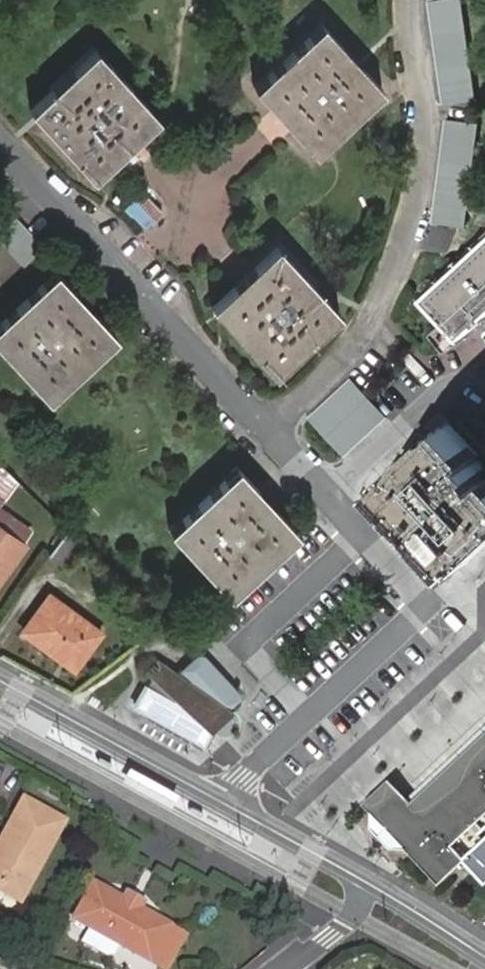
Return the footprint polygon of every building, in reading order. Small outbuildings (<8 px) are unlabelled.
[(454,0),(447,0),(428,2),(441,104),(467,101),(454,0)] [(315,151),(383,89),(322,24),(255,85),(275,107),(296,132),(315,151)] [(138,138),(158,117),(96,49),(31,110),(94,178),(119,155),(138,138)] [(461,221),(470,120),(445,118),(437,219),(461,221)] [(43,250),(38,244),(0,202),(0,245),(22,269),(43,250)] [(427,295),(462,334),(484,313),(484,242),(427,295)] [(274,372),(339,314),(277,246),(255,266),(231,287),(213,305),(274,372)] [(116,335),(84,302),(56,271),(0,322),(0,345),(48,398),(116,335)] [(344,456),(387,416),(353,380),(311,420),(344,456)] [(484,545),(484,460),(451,423),(382,488),(458,570),(484,545)] [(0,462),(0,497),(4,499),(19,481),(0,462)] [(230,594),(298,533),(238,469),(172,530),(230,594)] [(33,528),(2,506),(0,509),(0,574),(33,528)] [(82,543),(66,528),(49,553),(66,565),(82,543)] [(77,667),(102,632),(51,595),(25,630),(77,667)] [(189,682),(158,661),(133,706),(201,745),(209,732),(251,680),(198,652),(189,682)] [(421,793),(484,734),(484,715),(411,782),(421,793)] [(391,780),(366,803),(442,883),(466,861),(484,881),(484,840),(466,856),(455,843),(484,815),(484,734),(421,793),(411,802),(391,780)] [(400,772),(391,780),(411,802),(421,793),(411,782),(400,772)] [(0,862),(0,884),(22,896),(62,821),(25,800),(0,846),(7,849),(0,862)] [(149,961),(169,926),(143,910),(148,903),(126,890),(121,899),(92,883),(72,918),(88,927),(117,943),(149,961)] [(169,926),(149,961),(164,968),(166,968),(185,935),(169,926)] [(117,943),(88,927),(79,941),(109,958),(117,943)]
